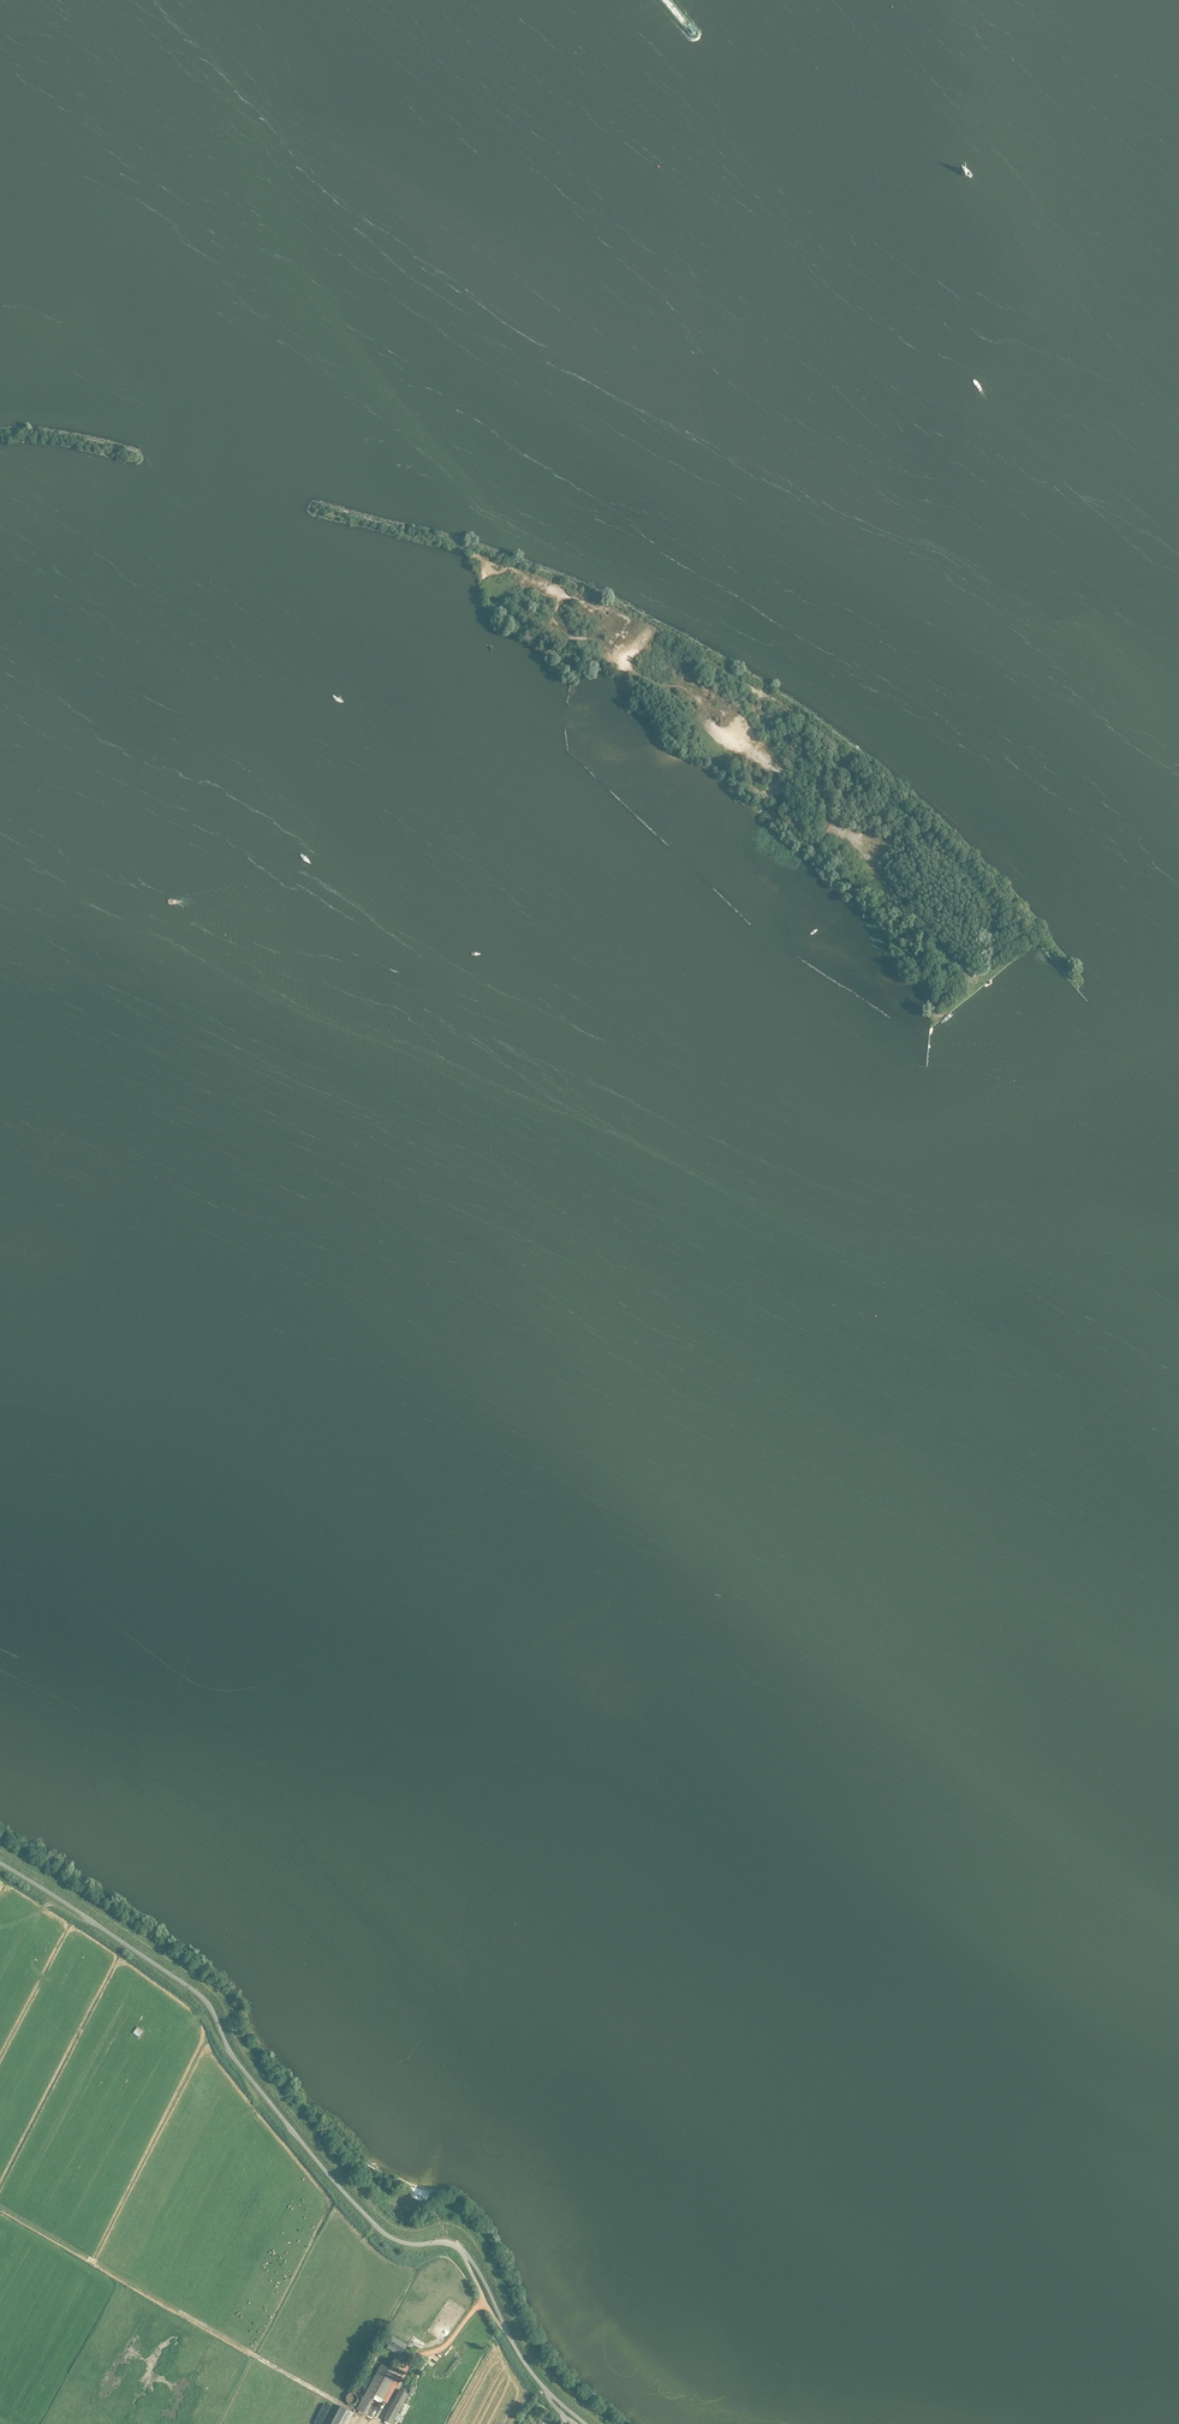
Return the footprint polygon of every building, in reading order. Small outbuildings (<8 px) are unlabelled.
[(143,2031),(138,2027),(133,2033),(139,2037),(143,2031)] [(402,2353),(406,2345),(393,2338),(387,2348),(391,2350),(394,2352),(395,2349),(402,2353)] [(397,2374),(394,2371),(382,2365),(357,2410),(373,2418),(397,2374)] [(359,2396),(361,2395),(363,2393),(363,2390),(362,2388),(361,2386),(359,2385),(356,2386),(355,2387),(353,2388),(353,2390),(353,2393),(355,2395),(357,2396),(359,2396)] [(356,2400),(356,2398),(355,2396),(353,2394),(352,2394),(351,2394),(349,2394),(347,2394),(346,2395),(346,2396),(345,2397),(344,2398),(344,2399),(345,2402),(345,2403),(346,2404),(348,2405),(350,2406),(351,2406),(352,2405),(354,2404),(355,2403),(356,2402),(356,2400)] [(340,2407),(331,2423),(345,2423),(352,2413),(340,2407)]
